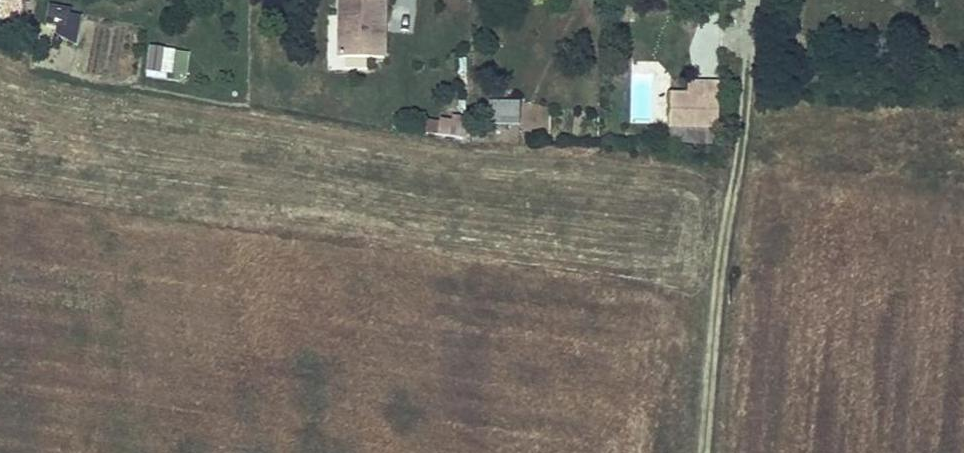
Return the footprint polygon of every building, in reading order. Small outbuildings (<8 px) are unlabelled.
[(384,57),(384,33),(375,33),(375,23),(384,23),(385,0),(341,0),(340,57),(384,57)] [(5,3),(4,27),(22,28),(22,3),(5,3)] [(78,43),(83,11),(53,7),(48,39),(78,43)] [(384,23),(375,23),(375,33),(384,33),(384,23)] [(164,49),(150,47),(147,70),(161,72),(164,49)] [(720,85),(689,84),(689,96),(720,97),(720,85)] [(719,128),(720,97),(689,96),(670,95),(669,127),(671,127),(713,128),(719,128)] [(520,103),(489,102),(489,125),(519,126),(520,103)] [(468,139),(469,118),(441,116),(439,138),(468,139)] [(427,120),(425,133),(438,135),(440,122),(427,120)] [(713,128),(671,127),(671,143),(712,144),(713,128)]
